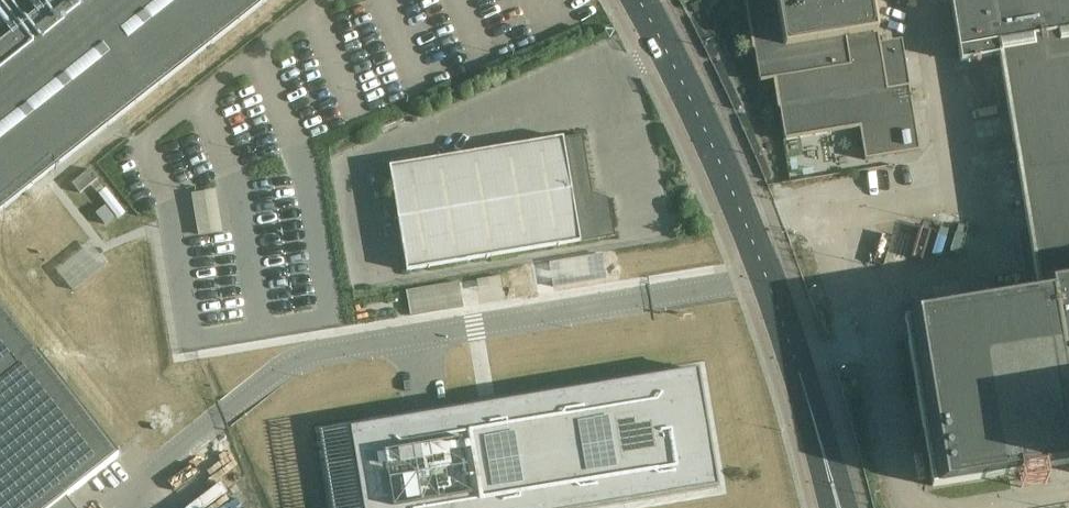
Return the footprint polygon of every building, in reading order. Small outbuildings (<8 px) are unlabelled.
[(269,0),(57,0),(0,45),(0,212),(269,0)] [(758,83),(773,81),(783,141),(859,129),(865,161),(920,152),(909,86),(887,90),(878,33),(875,34),(869,0),(745,0),(758,83)] [(959,50),(996,44),(1039,299),(899,322),(927,495),(1067,471),(1068,477),(1068,0),(950,0),(959,50)] [(609,200),(592,194),(582,135),(390,169),(408,273),(616,237),(609,200)] [(91,170),(73,185),(80,194),(98,179),(91,170)] [(49,251),(88,224),(73,202),(35,229),(49,251)] [(897,221),(877,222),(878,245),(898,244),(897,221)] [(63,500),(118,457),(114,451),(90,421),(54,377),(0,308),(0,507),(70,507),(63,500)] [(350,429),(363,507),(596,507),(717,488),(698,371),(350,429)] [(224,497),(212,507),(233,507),(224,497)]
